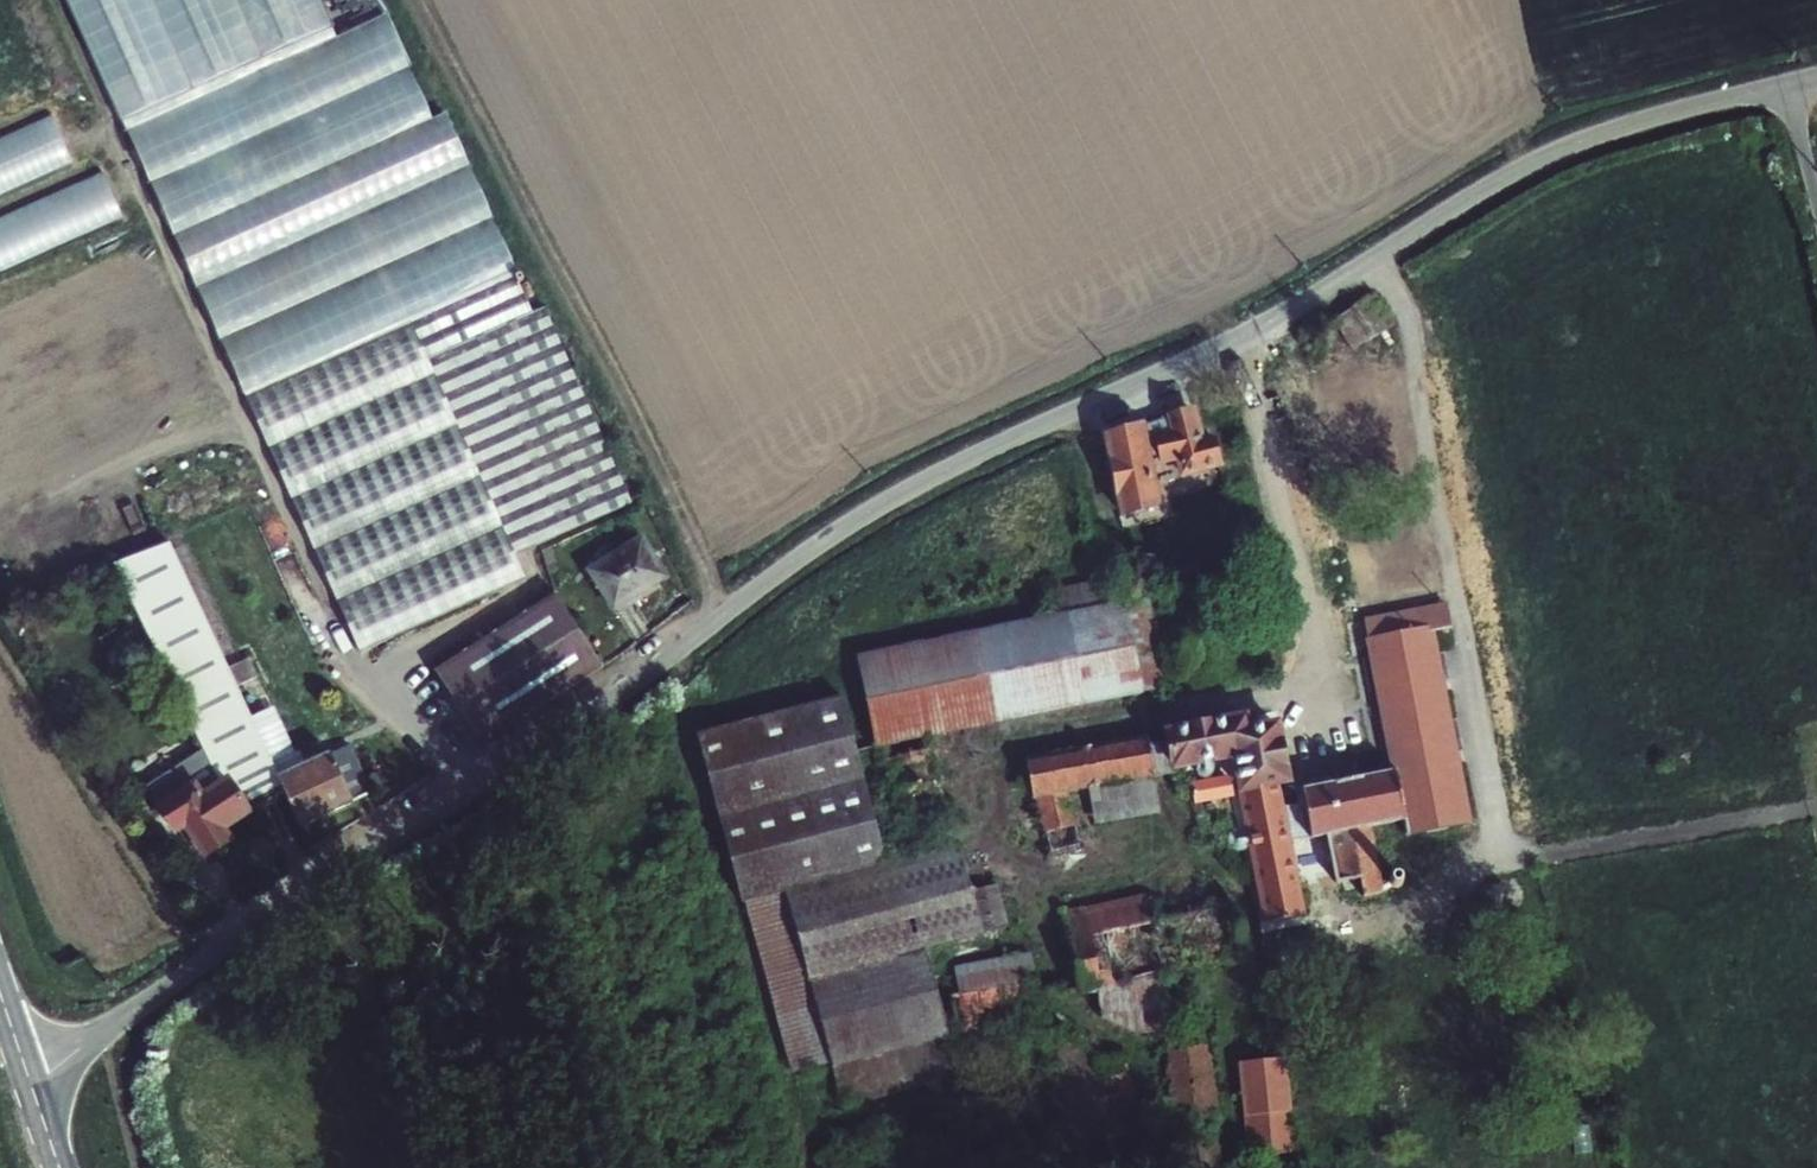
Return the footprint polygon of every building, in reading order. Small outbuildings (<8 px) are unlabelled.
[(339,654),(526,579),(514,551),(629,505),(546,301),(530,307),(449,106),(430,114),(388,9),(325,35),(311,0),(74,0),(339,654)] [(0,139),(0,196),(75,167),(55,117),(0,139)] [(123,220),(104,172),(0,215),(0,271),(123,220)] [(1335,317),(1353,347),(1397,321),(1379,291),(1335,317)] [(1202,448),(1194,417),(1113,433),(1126,511),(1166,506),(1161,466),(1186,463),(1188,478),(1223,472),(1217,445),(1202,448)] [(635,543),(586,575),(611,619),(659,586),(635,543)] [(209,851),(237,838),(232,827),(290,794),(254,717),(240,686),(231,667),(177,549),(125,564),(206,752),(156,785),(189,839),(199,834),(209,851)] [(1057,622),(865,657),(883,743),(1142,697),(1120,587),(1053,599),(1057,622)] [(425,676),(470,751),(594,675),(548,600),(425,676)] [(1434,631),(1450,628),(1445,603),(1364,618),(1388,746),(1393,772),(1362,778),(1297,792),(1299,803),(1279,807),(1275,787),(1285,785),(1273,730),(1247,735),(1244,720),(1169,736),(1170,741),(1176,771),(1233,760),(1258,888),(1251,890),(1255,908),(1263,906),(1267,929),(1296,923),(1302,918),(1297,891),(1312,888),(1308,869),(1292,872),(1287,849),(1322,843),(1331,882),(1339,880),(1343,898),(1366,893),(1368,904),(1384,901),(1370,834),(1404,827),(1406,839),(1473,825),(1459,758),(1434,631)] [(1476,755),(1450,628),(1434,631),(1459,758),(1476,755)] [(251,659),(231,667),(240,686),(260,677),(251,659)] [(361,798),(337,751),(311,763),(305,750),(302,751),(281,706),(254,717),(290,794),(306,828),(361,798)] [(797,892),(840,1071),(938,1049),(922,975),(920,975),(910,936),(977,920),(960,853),(894,868),(856,706),(715,739),(751,902),(797,892)] [(1147,739),(1027,761),(1034,802),(1155,779),(1148,745),(1147,739)] [(1177,775),(1176,771),(1170,741),(1148,745),(1155,779),(1177,775)] [(355,744),(337,751),(361,798),(378,789),(355,744)] [(1357,752),(1362,778),(1393,772),(1388,746),(1357,752)] [(885,770),(887,778),(883,779),(886,792),(899,801),(904,823),(899,841),(901,850),(906,850),(908,856),(953,845),(947,821),(931,824),(924,790),(940,787),(938,782),(942,775),(940,768),(933,765),(932,758),(885,770)] [(1229,777),(1196,783),(1199,801),(1232,795),(1229,777)] [(1073,807),(1044,813),(1054,855),(1083,849),(1073,807)] [(1403,889),(1404,886),(1403,883),(1401,880),(1399,879),(1396,878),(1393,879),(1390,881),(1389,883),(1388,886),(1389,889),(1391,892),(1393,893),(1396,894),(1399,893),(1401,891),(1403,889)] [(1297,891),(1302,918),(1317,915),(1312,888),(1297,891)] [(1162,982),(1166,1009),(1196,1005),(1192,976),(1245,963),(1234,912),(1255,908),(1251,890),(1158,910),(1161,925),(1069,943),(1080,997),(1162,982)] [(1161,925),(1158,910),(1155,899),(1064,918),(1069,943),(1161,925)] [(944,971),(955,1049),(1041,1036),(1043,1036),(1033,979),(1024,980),(1020,958),(944,971)] [(1161,1010),(1175,1099),(1179,1126),(1217,1121),(1200,1004),(1196,1005),(1166,1009),(1161,1010)] [(938,1049),(840,1071),(848,1106),(947,1080),(938,1049)] [(1281,1064),(1241,1070),(1240,1073),(1251,1162),(1291,1157),(1281,1064)]
